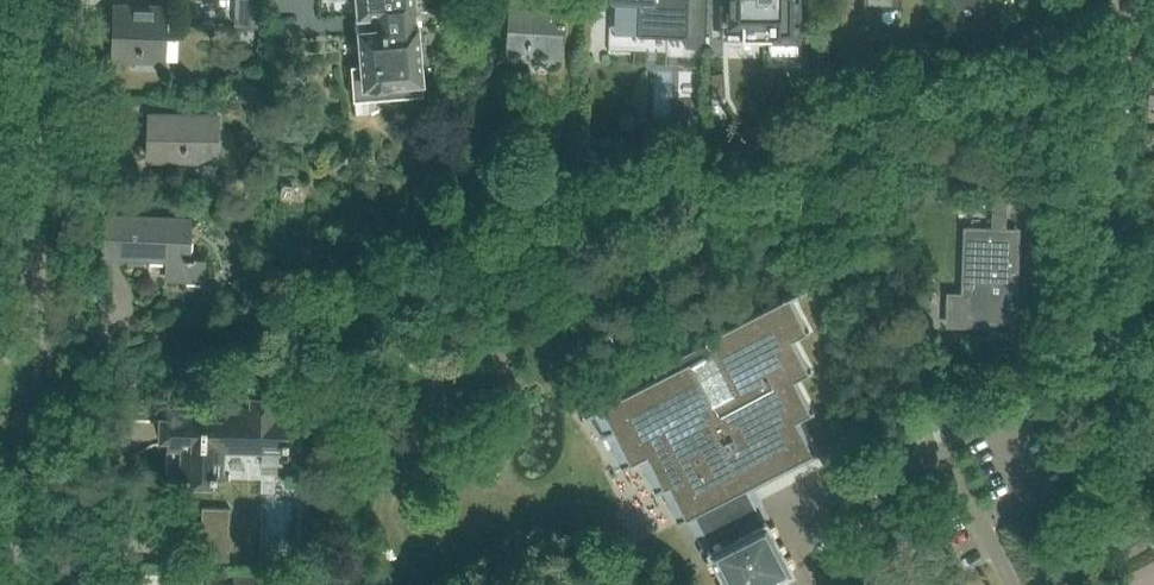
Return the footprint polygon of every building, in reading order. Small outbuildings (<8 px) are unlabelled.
[(234,26),(258,27),(259,0),(235,0),(234,26)] [(358,19),(372,18),(373,27),(356,29),(359,66),(350,66),(353,100),(422,96),(422,85),(414,0),(357,0),(358,19)] [(555,62),(560,0),(509,0),(505,59),(555,62)] [(607,50),(645,51),(645,36),(666,37),(685,38),(685,48),(704,49),(706,0),(609,0),(607,50)] [(711,39),(728,39),(768,39),(768,55),(798,55),(798,0),(711,0),(711,39)] [(903,9),(903,0),(863,0),(862,7),(903,9)] [(975,0),(955,0),(966,31),(981,25),(980,20),(982,20),(975,0)] [(111,60),(165,62),(167,8),(114,5),(111,60)] [(724,73),(711,74),(712,97),(725,97),(724,73)] [(148,159),(218,162),(220,117),(150,114),(148,159)] [(293,197),(295,189),(292,185),(284,184),(280,187),(279,195),(282,198),(293,197)] [(948,320),(959,321),(1015,322),(1017,231),(1005,231),(1006,189),(966,188),(966,203),(992,203),(991,227),(962,227),(960,295),(949,294),(948,320)] [(460,222),(458,212),(451,213),(452,223),(460,222)] [(103,256),(165,259),(164,282),(204,283),(205,259),(190,258),(191,218),(104,215),(103,256)] [(818,452),(800,419),(817,410),(819,409),(817,406),(816,407),(814,408),(798,377),(813,370),(816,368),(815,365),(812,367),(799,342),(796,337),(811,329),(814,328),(812,325),(810,327),(808,327),(792,297),(807,289),(806,288),(704,340),(652,366),(653,369),(658,377),(582,415),(584,419),(595,413),(604,432),(600,434),(601,437),(605,435),(622,468),(640,459),(655,489),(653,490),(655,493),(662,489),(678,519),(676,520),(678,523),(688,518),(723,584),(774,584),(775,584),(774,583),(795,573),(793,570),(760,500),(755,491),(753,485),(802,461),(818,452)] [(990,332),(989,361),(1012,361),(1013,333),(990,332)] [(167,438),(166,445),(183,446),(182,479),(193,479),(192,485),(211,485),(211,480),(224,480),(225,454),(288,456),(288,442),(298,443),(299,424),(293,424),(293,414),(280,414),(280,406),(270,406),(271,400),(252,400),(252,406),(242,405),(242,410),(168,408),(167,420),(161,420),(161,438),(167,438)] [(300,508),(299,552),(305,553),(311,553),(311,547),(318,547),(319,509),(300,508)]
